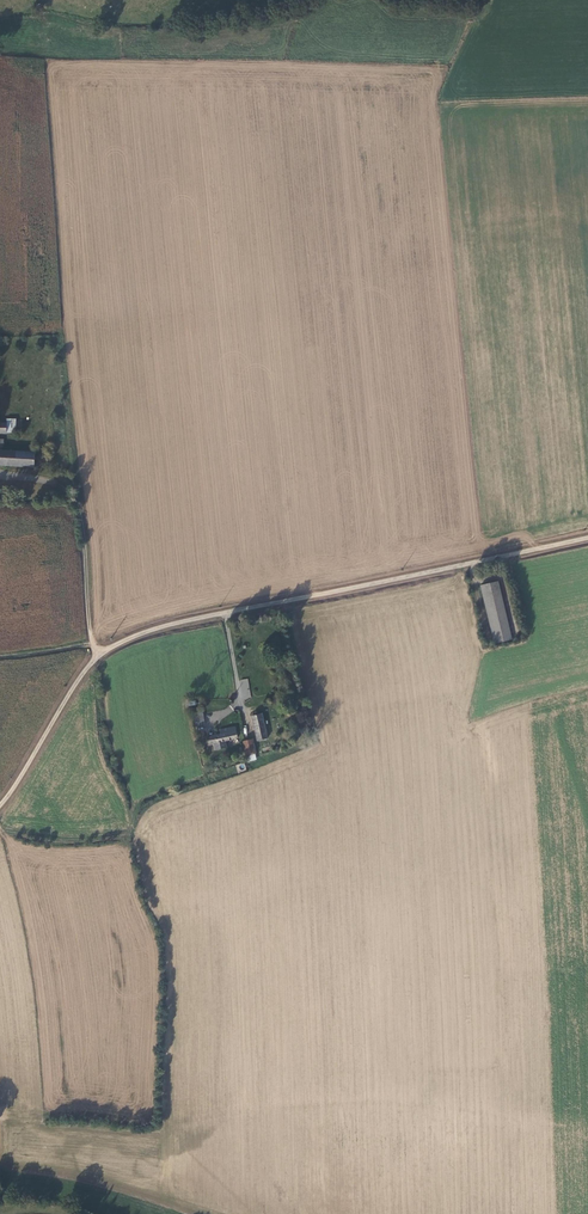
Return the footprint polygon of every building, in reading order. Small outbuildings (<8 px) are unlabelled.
[(8,420),(8,424),(8,434),(17,434),(17,420),(8,420)] [(35,455),(0,453),(0,467),(34,470),(35,455)] [(481,584),(495,644),(512,640),(500,580),(481,584)] [(243,699),(251,698),(248,679),(239,680),(243,699)] [(203,714),(194,716),(196,727),(205,726),(203,714)] [(257,741),(268,739),(263,714),(253,716),(257,741)] [(238,740),(236,729),(220,732),(221,734),(214,735),(216,745),(226,743),(238,740)] [(254,739),(245,740),(247,755),(256,753),(254,739)] [(226,743),(216,745),(215,745),(216,751),(227,749),(226,743)]
